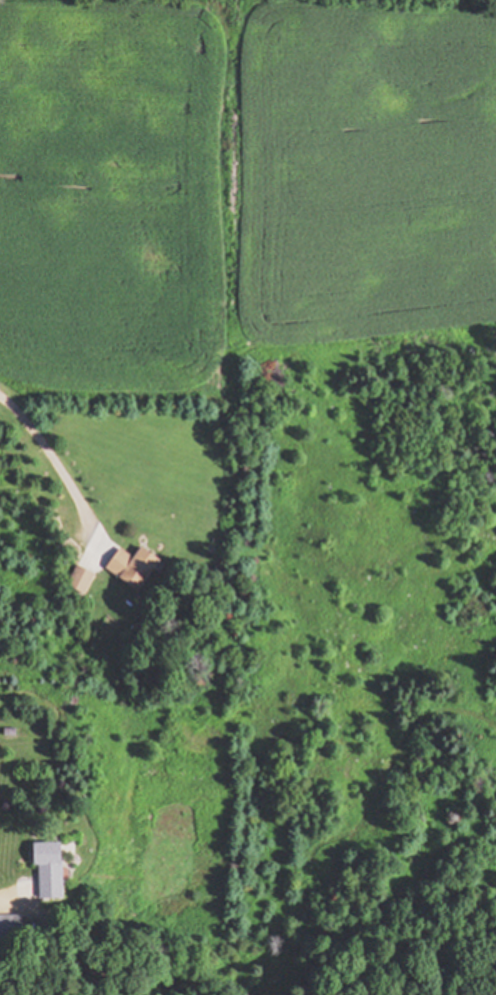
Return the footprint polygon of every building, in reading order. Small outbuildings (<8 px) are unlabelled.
[(138,591),(161,560),(142,547),(134,558),(121,549),(107,568),(138,591)] [(94,572),(75,566),(68,588),(87,594),(94,572)] [(38,898),(63,898),(63,842),(37,843),(38,898)] [(0,915),(0,939),(27,939),(27,915),(0,915)]
